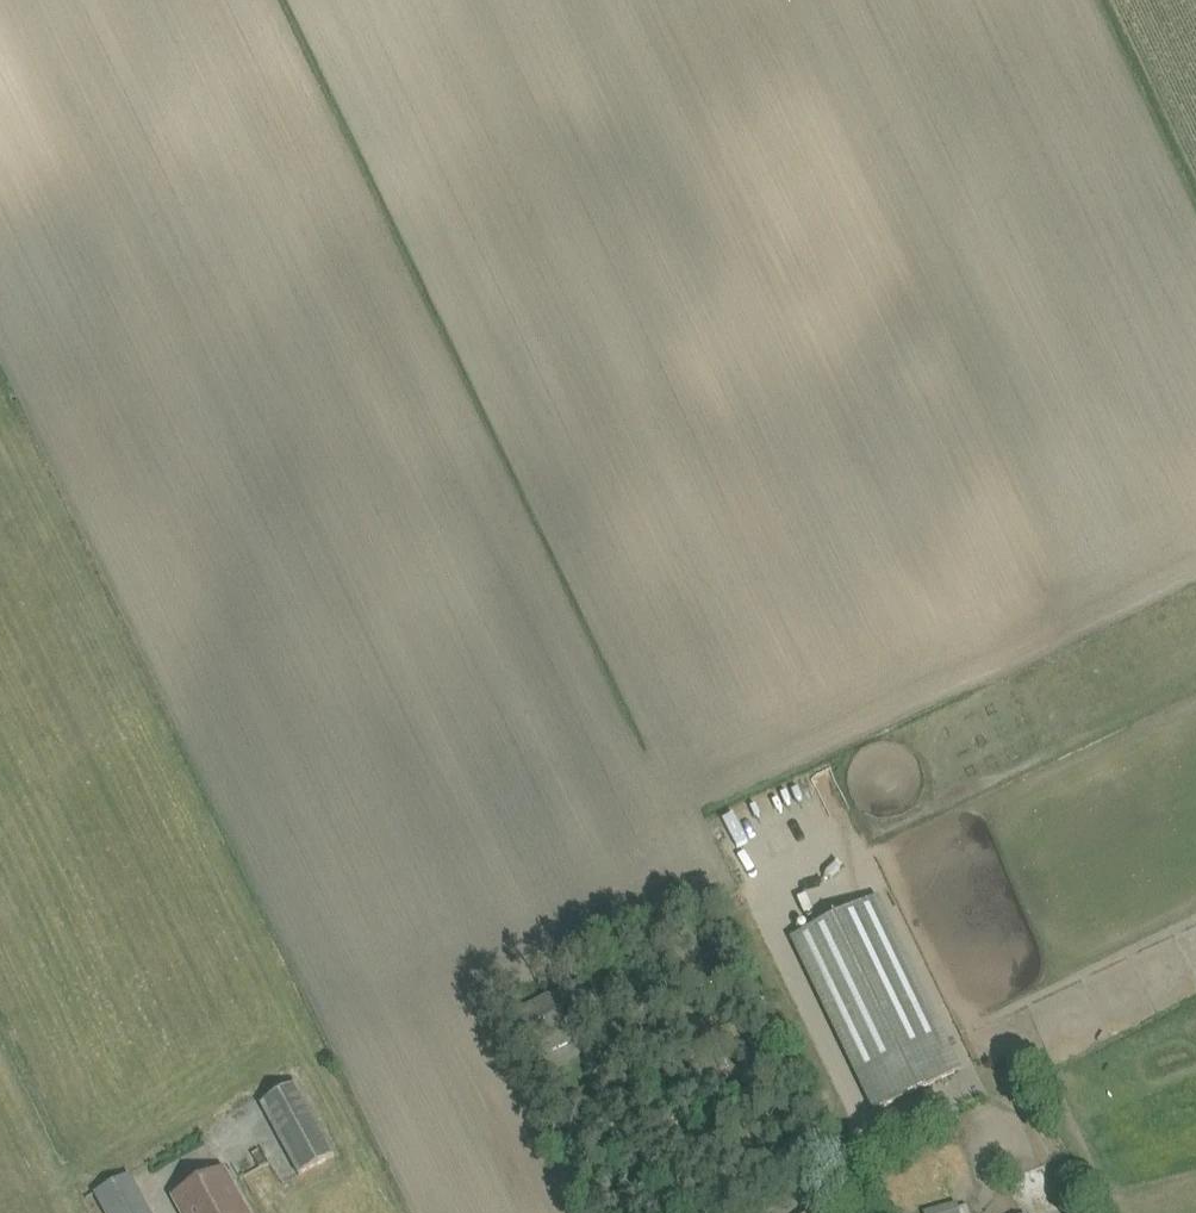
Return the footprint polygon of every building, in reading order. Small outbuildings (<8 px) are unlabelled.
[(877,896),(790,938),(873,1111),(960,1070),(877,896)] [(511,1014),(534,1061),(572,1043),(562,1020),(594,1003),(581,978),(511,1014)] [(713,992),(709,984),(697,989),(700,998),(713,992)] [(681,1055),(693,1064),(699,1055),(688,1047),(681,1055)] [(295,1085),(260,1103),(299,1174),(334,1155),(295,1085)] [(181,1212),(247,1212),(223,1169),(172,1197),(181,1212)] [(105,1212),(149,1212),(128,1176),(95,1194),(105,1212)] [(1052,1177),(1027,1183),(1031,1198),(1055,1191),(1052,1177)] [(957,1202),(922,1211),(923,1212),(960,1212),(957,1202)] [(829,1205),(812,1212),(833,1212),(829,1205)]
